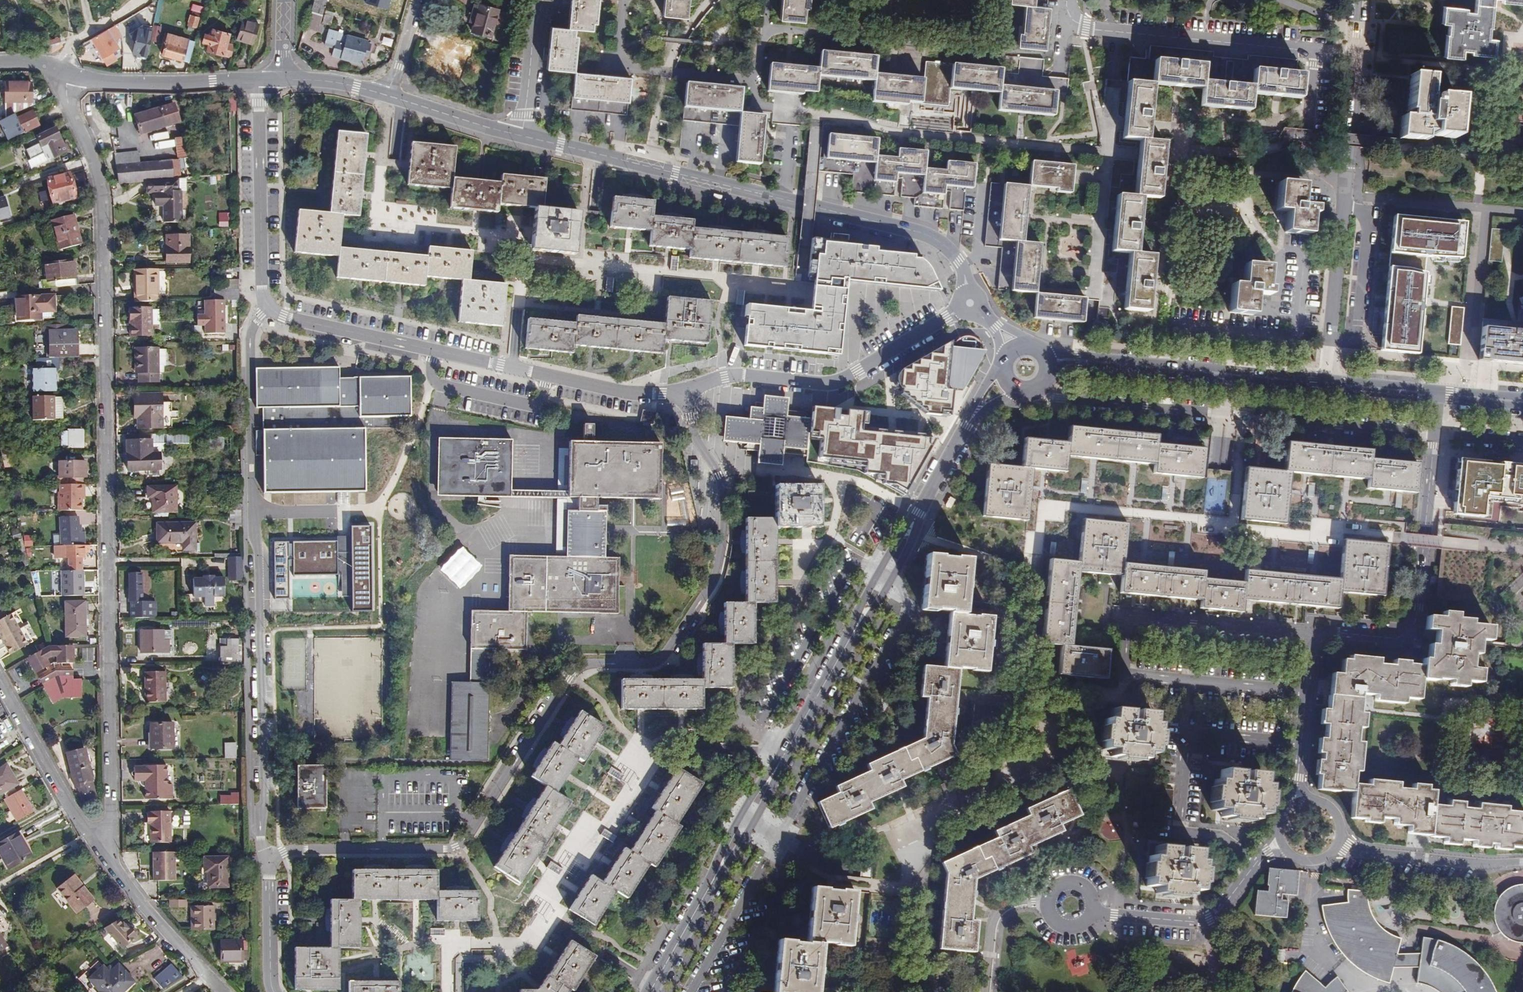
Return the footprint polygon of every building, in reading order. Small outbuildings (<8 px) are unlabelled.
[(313,8),(324,11),(327,0),(315,0),(313,8)] [(391,0),(367,0),(366,3),(388,9),(391,0)] [(575,72),(578,37),(575,37),(575,29),(592,31),(593,24),(596,24),(598,0),(571,0),(569,29),(551,27),(547,70),(575,72)] [(667,20),(690,23),(692,0),(668,0),(667,20)] [(782,23),(807,26),(808,12),(811,12),(813,0),(784,0),(782,23)] [(1010,5),(1025,6),(1022,35),(1020,34),(1018,48),(1045,50),(1049,8),(1047,8),(1048,0),(1011,0),(1010,5)] [(1477,13),(1469,12),(1469,9),(1447,8),(1446,24),(1452,25),(1451,36),(1450,36),(1448,57),(1465,58),(1466,51),(1475,52),(1474,55),(1497,56),(1498,40),(1491,40),(1492,29),(1494,29),(1495,8),(1496,0),(1478,0),(1477,13)] [(475,23),(473,31),(491,36),(495,23),(498,12),(499,11),(476,4),(470,22),(475,23)] [(313,8),(307,27),(322,32),(325,26),(317,23),(319,15),(322,16),(324,11),(313,8)] [(187,30),(194,32),(196,28),(197,29),(200,17),(199,17),(200,12),(193,11),(191,15),(190,14),(188,21),(189,22),(187,30)] [(253,45),(259,24),(242,19),(236,40),(253,45)] [(122,37),(115,25),(91,39),(102,59),(119,49),(114,41),(122,37)] [(153,25),(150,41),(158,43),(161,27),(153,25)] [(207,51),(231,57),(234,46),(227,44),(230,34),(212,29),(211,36),(205,34),(203,42),(208,44),(207,51)] [(335,48),(333,56),(361,64),(364,55),(367,56),(371,44),(367,43),(368,41),(348,35),(348,37),(342,35),(342,33),(339,33),(330,30),(325,45),(335,48)] [(162,55),(183,61),(189,40),(168,34),(162,55)] [(443,35),(433,69),(457,76),(465,50),(468,51),(470,43),(443,35)] [(53,53),(63,46),(60,38),(48,46),(53,53)] [(1250,61),(1235,60),(1234,69),(1230,69),(1229,81),(1227,81),(1228,60),(1215,59),(1216,53),(1152,48),(1151,61),(1132,60),(1127,126),(1126,140),(1143,142),(1138,199),(1120,198),(1116,254),(1133,255),(1128,312),(1152,314),(1156,258),(1140,256),(1145,199),(1162,201),(1167,145),(1150,143),(1152,128),(1155,87),(1205,91),(1204,108),(1253,112),(1254,95),(1304,99),(1306,75),(1298,75),(1299,61),(1250,57),(1250,61)] [(1059,94),(1003,89),(1005,71),(947,66),(947,64),(938,64),(938,65),(928,64),(927,81),(878,77),(880,60),(824,55),(822,72),(773,68),(771,95),(806,98),(807,96),(820,97),(821,80),(877,85),(875,105),(911,108),(911,105),(952,108),(953,91),(1003,96),(1002,113),(1057,118),(1059,94)] [(630,79),(575,72),(572,110),(613,114),(614,117),(627,118),(630,79)] [(1433,78),(1413,76),(1410,112),(1412,113),(1411,118),(1404,118),(1402,140),(1427,142),(1428,133),(1436,134),(1436,136),(1458,138),(1461,99),(1440,97),(1439,106),(1431,105),(1433,78)] [(1105,79),(1105,100),(1126,101),(1127,80),(1105,79)] [(5,105),(5,118),(32,105),(32,82),(5,83),(5,105)] [(744,93),(685,86),(682,121),(741,126),(738,166),(762,168),(767,120),(742,117),(744,93)] [(174,104),(134,116),(140,134),(179,123),(174,104)] [(21,116),(16,119),(23,133),(39,126),(32,111),(27,113),(26,110),(19,113),(21,116)] [(37,131),(40,135),(52,129),(50,125),(37,131)] [(63,145),(55,128),(55,127),(52,129),(40,135),(35,137),(38,143),(25,150),(30,160),(26,162),(29,170),(66,151),(63,145)] [(823,128),(810,127),(804,189),(817,190),(823,128)] [(1293,129),(1284,129),(1276,140),(1279,146),(1282,151),(1292,147),(1293,141),(1293,129)] [(1293,129),(1293,141),(1320,144),(1321,132),(1293,129)] [(367,135),(337,132),(330,213),(342,214),(359,216),(367,135)] [(187,156),(185,136),(175,137),(177,157),(187,156)] [(878,143),(827,139),(824,165),(873,170),(871,188),(893,190),(894,179),(902,180),(921,181),(919,200),(943,202),(944,191),(952,192),(965,193),(971,194),(973,168),(946,166),(945,175),(924,173),(926,156),(896,153),(895,162),(876,160),(878,143)] [(535,208),(542,209),(546,169),(535,168),(534,178),(501,175),(501,183),(452,179),(455,147),(411,143),(407,185),(451,189),(449,208),(498,212),(498,205),(535,208)] [(114,153),(116,164),(139,162),(138,151),(114,153)] [(116,164),(118,184),(147,181),(147,193),(155,193),(155,206),(163,206),(164,223),(181,223),(181,191),(186,191),(186,178),(180,179),(173,179),(172,160),(139,162),(116,164)] [(172,160),(173,179),(180,179),(178,160),(172,160)] [(1030,167),(1028,191),(1055,193),(1055,197),(1069,198),(1071,171),(1030,167)] [(47,178),(53,204),(58,203),(59,206),(64,205),(64,202),(76,199),(70,173),(47,178)] [(1303,184),(1279,182),(1276,210),(1287,211),(1287,215),(1285,232),(1310,234),(1311,214),(1315,214),(1315,207),(1301,205),(1302,201),(1303,184)] [(1012,295),(1035,298),(1039,248),(1023,247),(1028,191),(1003,189),(997,246),(1016,248),(1012,295)] [(0,195),(0,219),(12,216),(6,194),(0,195)] [(689,250),(689,258),(784,267),(787,238),(692,228),(693,220),(652,216),(653,202),(612,198),(610,227),(650,231),(649,246),(689,250)] [(575,254),(579,212),(542,209),(535,208),(531,250),(575,254)] [(339,248),(342,214),(330,213),(312,212),(298,210),(294,253),(338,257),(336,277),(425,286),(425,277),(462,280),(458,322),(502,326),(506,285),(469,281),(472,251),(428,247),(427,257),(339,248)] [(59,250),(82,244),(74,214),(51,220),(59,250)] [(1381,351),(1418,354),(1426,256),(1461,259),(1464,223),(1394,217),(1381,351)] [(1504,230),(1491,229),(1488,262),(1501,263),(1504,230)] [(166,263),(189,263),(188,236),(167,236),(167,249),(166,249),(166,263)] [(746,317),(743,346),(839,356),(847,282),(939,291),(931,272),(924,263),(914,257),(914,256),(907,255),(876,252),(877,248),(855,246),(855,243),(812,239),(809,278),(814,278),(810,312),(746,305),(744,317),(746,317)] [(43,281),(43,288),(76,285),(74,260),(46,263),(48,279),(43,280),(43,281)] [(1269,267),(1244,265),(1242,285),(1232,284),(1230,312),(1253,314),(1255,298),(1269,299),(1270,288),(1267,288),(1269,267)] [(134,270),(135,302),(158,302),(158,269),(134,270)] [(214,289),(214,301),(240,300),(239,289),(214,289)] [(54,295),(16,297),(17,320),(41,319),(41,307),(54,306),(54,295)] [(576,323),(528,319),(525,348),(573,353),(573,345),(662,353),(663,339),(707,343),(711,301),(667,297),(665,323),(577,316),(576,323)] [(1084,304),(1035,298),(1033,324),(1082,328),(1084,304)] [(240,300),(225,301),(225,304),(209,304),(209,312),(209,328),(209,335),(223,335),(223,338),(240,338),(240,300)] [(1460,346),(1463,308),(1451,307),(1448,345),(1460,346)] [(130,308),(130,336),(152,336),(151,326),(159,326),(159,308),(130,308)] [(1113,310),(1103,309),(1103,320),(1112,321),(1113,310)] [(1506,330),(1506,322),(1482,319),(1478,360),(1522,364),(1522,332),(1506,330)] [(75,331),(64,331),(64,325),(41,325),(41,332),(48,332),(48,344),(47,344),(47,357),(78,356),(78,345),(75,345),(75,331)] [(956,341),(951,341),(946,389),(952,390),(957,390),(958,385),(966,385),(982,357),(983,350),(982,346),(980,342),(976,338),(971,336),(967,335),(964,336),(959,338),(956,341)] [(946,389),(951,341),(901,370),(899,390),(901,390),(931,416),(947,417),(950,412),(952,390),(946,389)] [(159,381),(159,373),(159,372),(158,348),(135,349),(136,365),(138,365),(139,373),(139,382),(159,381)] [(33,392),(55,391),(55,369),(59,369),(59,361),(59,358),(36,359),(36,369),(33,369),(33,392)] [(341,367),(255,368),(256,408),(263,408),(263,429),(264,493),(366,492),(365,428),(404,427),(404,416),(411,416),(410,376),(340,378),(341,367)] [(39,396),(33,396),(33,420),(55,420),(55,419),(63,419),(63,397),(55,397),(55,396),(44,396),(44,394),(39,394),(39,396)] [(138,429),(162,428),(161,394),(134,395),(135,412),(135,419),(138,419),(138,429)] [(763,408),(750,407),(749,419),(725,417),(723,441),(747,443),(747,450),(759,451),(758,457),(783,459),(783,454),(806,456),(807,449),(810,419),(804,418),(805,412),(786,411),(787,404),(763,402),(763,408)] [(811,419),(810,419),(807,449),(806,456),(806,462),(858,471),(903,496),(934,440),(923,438),(923,435),(919,435),(915,434),(914,437),(900,436),(900,433),(894,432),(892,432),(892,435),(884,434),(884,431),(876,431),(875,433),(861,432),(863,412),(812,407),(811,419)] [(656,413),(643,410),(640,422),(654,425),(656,413)] [(593,425),(584,425),(583,442),(569,441),(568,491),(511,490),(512,439),(440,438),(439,495),(577,498),(577,511),(567,511),(566,556),(509,555),(508,611),(471,610),(470,682),(452,682),(450,760),(450,764),(487,764),(489,648),(526,649),(527,611),(618,613),(619,557),(604,557),(605,511),(596,511),(597,498),(659,499),(660,443),(592,442),(593,425)] [(1201,479),(1204,449),(1157,445),(1157,436),(1069,427),(1068,443),(1024,439),(1021,468),(987,464),(982,517),(1027,521),(1032,469),(1065,472),(1067,457),(1154,465),(1153,474),(1201,479)] [(69,447),(83,447),(83,430),(69,429),(69,431),(69,446),(69,447)] [(189,434),(127,435),(127,455),(128,471),(160,470),(160,452),(164,452),(163,445),(189,444),(189,434)] [(211,436),(210,448),(224,449),(225,436),(211,436)] [(1284,471),(1246,468),(1241,520),(1285,524),(1288,494),(1290,473),(1343,478),(1368,480),(1367,489),(1383,490),(1415,493),(1418,464),(1370,460),(1371,451),(1287,443),(1284,471)] [(17,454),(16,444),(0,445),(0,450),(1,455),(17,454)] [(5,468),(17,467),(17,454),(1,455),(5,468)] [(1458,459),(1453,515),(1484,518),(1485,499),(1517,502),(1518,497),(1520,497),(1520,501),(1522,501),(1522,466),(1458,459)] [(67,477),(67,485),(82,485),(83,477),(86,477),(86,462),(58,462),(58,477),(67,477)] [(58,511),(82,510),(82,499),(82,493),(85,492),(84,485),(82,485),(67,485),(60,485),(60,492),(58,492),(58,511)] [(738,546),(742,553),(745,553),(745,568),(742,568),(738,575),(738,583),(742,590),(746,590),(746,603),(724,603),(724,612),(720,612),(716,620),(717,627),(720,634),(724,634),(724,644),(702,644),(702,650),(699,650),(695,658),(695,665),(699,672),(702,672),(702,679),(690,679),(690,676),(682,672),(674,672),(667,676),(667,679),(655,679),(655,676),(649,673),(638,673),(633,676),(633,679),(621,679),(621,709),(703,709),(703,688),(732,688),(732,644),(754,644),(754,602),(775,602),(775,527),(819,527),(819,485),(775,485),(775,518),(746,518),(746,531),(742,531),(738,538),(738,546)] [(12,487),(13,500),(22,498),(20,486),(12,487)] [(152,513),(177,512),(176,486),(149,486),(149,497),(152,497),(152,513)] [(338,493),(338,503),(350,503),(350,493),(338,493)] [(235,510),(229,510),(230,519),(242,519),(242,504),(235,504),(235,510)] [(79,517),(60,518),(62,544),(80,543),(79,517)] [(235,529),(242,529),(242,519),(230,519),(229,523),(234,523),(235,529)] [(1383,596),(1388,544),(1344,540),(1340,579),(1245,570),(1244,583),(1203,579),(1204,571),(1124,564),(1127,524),(1083,520),(1079,562),(1050,560),(1042,644),(1061,646),(1058,675),(1106,679),(1109,650),(1071,647),(1078,572),(1122,576),(1120,593),(1201,601),(1200,608),(1241,612),(1243,600),(1337,609),(1339,592),(1383,596)] [(181,550),(195,550),(195,523),(157,523),(157,543),(181,543),(181,550)] [(292,542),(293,576),(341,575),(341,568),(355,567),(355,612),(375,612),(374,526),(354,526),(354,543),(341,543),(341,541),(292,542)] [(10,531),(14,541),(22,538),(19,528),(10,531)] [(288,542),(274,542),(274,598),(288,598),(288,564),(292,564),(292,544),(288,544),(288,542)] [(87,545),(84,545),(54,545),(54,557),(83,556),(83,550),(87,550),(87,545)] [(1402,546),(1392,545),(1392,554),(1401,555),(1402,546)] [(927,698),(923,738),(867,765),(870,771),(836,787),(839,793),(818,803),(830,828),(847,820),(872,809),(869,803),(904,787),(901,781),(956,755),(952,746),(959,668),(973,670),(973,671),(987,672),(993,611),(979,610),(978,617),(964,616),(969,559),(955,558),(955,559),(940,558),(941,556),(927,555),(922,610),(936,611),(936,610),(950,611),(945,668),(923,666),(920,698),(927,698)] [(229,558),(229,574),(242,574),(242,569),(243,569),(243,558),(236,558),(229,558)] [(62,563),(62,570),(79,570),(78,562),(62,563)] [(61,570),(62,595),(83,595),(83,570),(79,570),(62,570),(61,570)] [(37,571),(30,571),(35,591),(36,596),(40,596),(37,571)] [(131,604),(131,620),(151,620),(151,603),(141,603),(141,575),(129,575),(129,594),(127,593),(128,604),(131,604)] [(193,578),(194,598),(204,597),(214,597),(224,597),(224,578),(214,578),(214,577),(204,577),(204,578),(193,578)] [(214,597),(204,597),(204,607),(214,606),(214,597)] [(65,637),(86,636),(85,601),(65,602),(65,637)] [(10,655),(27,645),(33,642),(25,629),(20,632),(18,630),(17,627),(22,624),(15,611),(10,614),(0,620),(0,637),(1,640),(10,655)] [(1447,801),(1447,807),(1433,805),(1434,791),(1427,790),(1427,785),(1412,784),(1412,789),(1398,788),(1398,782),(1369,780),(1368,785),(1354,784),(1355,772),(1360,772),(1362,743),(1357,742),(1358,728),(1363,729),(1364,714),(1360,714),(1360,706),(1361,695),(1375,696),(1375,702),(1404,704),(1404,699),(1419,700),(1421,680),(1435,681),(1435,680),(1450,681),(1450,686),(1465,687),(1465,682),(1480,683),(1481,670),(1471,669),(1472,655),(1478,655),(1479,643),(1480,640),(1490,641),(1491,626),(1471,625),(1471,620),(1457,619),(1457,614),(1442,613),(1442,618),(1427,617),(1426,630),(1436,631),(1434,646),(1429,645),(1428,660),(1423,659),(1423,666),(1408,665),(1408,662),(1393,660),(1393,666),(1379,665),(1379,659),(1350,657),(1349,661),(1342,660),(1341,675),(1332,674),(1330,695),(1329,695),(1327,710),(1321,710),(1320,725),(1325,725),(1324,738),(1319,738),(1317,753),(1321,754),(1321,760),(1317,760),(1316,775),(1319,775),(1317,790),(1338,791),(1345,791),(1345,792),(1353,792),(1351,818),(1365,820),(1365,822),(1380,824),(1380,818),(1394,819),(1394,825),(1408,826),(1407,834),(1429,836),(1429,837),(1444,839),(1444,844),(1459,846),(1459,840),(1473,841),(1472,847),(1487,848),(1488,844),(1495,844),(1494,849),(1510,850),(1510,847),(1522,848),(1522,813),(1506,812),(1507,806),(1489,805),(1476,804),(1476,809),(1462,808),(1462,803),(1447,801)] [(140,631),(140,653),(169,653),(168,640),(171,640),(171,631),(152,631),(148,631),(140,631)] [(220,665),(238,664),(237,639),(226,639),(227,646),(220,646),(220,665)] [(27,658),(35,674),(49,665),(52,671),(39,678),(44,688),(58,680),(73,680),(73,669),(57,669),(57,664),(73,664),(73,645),(48,646),(27,658)] [(145,672),(145,703),(166,702),(166,672),(145,672)] [(1129,711),(1110,710),(1110,720),(1104,720),(1102,750),(1112,750),(1112,757),(1121,758),(1143,759),(1144,753),(1153,754),(1156,724),(1151,724),(1152,713),(1134,712),(1134,714),(1128,714),(1129,711)] [(575,718),(572,716),(565,720),(561,727),(560,735),(563,737),(558,745),(553,741),(548,749),(545,747),(538,752),(534,758),(533,766),(536,768),(531,776),(546,785),(539,796),(536,794),(528,799),(524,805),(524,813),(527,815),(513,836),(510,834),(503,838),(499,844),(498,853),(502,855),(495,866),(520,882),(571,802),(556,792),(578,758),(583,761),(605,727),(580,711),(575,718)] [(150,724),(151,749),(174,749),(173,724),(150,724)] [(225,742),(226,757),(237,757),(236,742),(225,742)] [(91,781),(93,781),(85,748),(66,753),(75,789),(78,788),(81,788),(84,802),(95,799),(91,781)] [(1220,768),(1245,769),(1245,762),(1211,761),(1210,777),(1220,778),(1220,768)] [(167,765),(146,765),(146,767),(133,768),(134,781),(138,782),(139,784),(141,786),(144,787),(146,787),(146,789),(151,789),(152,799),(173,798),(172,783),(167,783),(167,765)] [(326,765),(297,765),(297,808),(326,808),(326,765)] [(2,793),(14,786),(18,784),(13,775),(10,777),(4,766),(0,768),(0,794),(2,793)] [(569,909),(595,925),(617,891),(628,898),(650,863),(655,867),(681,826),(677,824),(703,783),(678,767),(652,808),(656,810),(630,851),(625,847),(603,882),(591,874),(569,909)] [(1262,785),(1263,774),(1244,772),(1244,774),(1238,774),(1239,772),(1221,770),(1220,781),(1214,780),(1212,810),(1221,811),(1220,817),(1253,820),(1254,814),(1264,815),(1266,785),(1262,785)] [(2,793),(5,798),(17,792),(14,786),(2,793)] [(1173,789),(1161,788),(1160,803),(1172,804),(1173,789)] [(16,821),(33,812),(21,790),(17,792),(5,798),(4,799),(16,821)] [(971,921),(974,879),(997,869),(1031,853),(1028,847),(1062,831),(1059,825),(1080,816),(1068,790),(1026,809),(1029,816),(994,832),(997,838),(941,863),(946,873),(939,948),(975,952),(977,921),(971,921)] [(220,804),(231,804),(231,795),(219,795),(220,804)] [(151,843),(170,842),(169,811),(150,811),(150,812),(147,812),(147,823),(150,822),(151,843)] [(8,870),(31,858),(22,841),(24,840),(19,831),(0,842),(0,855),(8,870)] [(22,841),(31,858),(34,856),(24,840),(22,841)] [(1174,848),(1155,846),(1154,856),(1149,856),(1146,886),(1155,887),(1155,893),(1188,896),(1189,891),(1198,891),(1201,861),(1196,861),(1197,850),(1179,848),(1179,850),(1174,849),(1174,848)] [(175,852),(153,853),(154,866),(157,865),(158,868),(153,868),(154,881),(175,881),(175,852)] [(208,888),(228,887),(227,857),(203,857),(204,871),(207,871),(208,888)] [(469,890),(469,886),(462,883),(454,883),(446,886),(446,890),(437,890),(438,869),(427,869),(427,866),(420,862),(413,862),(405,866),(405,869),(385,869),(385,865),(378,862),(370,862),(363,865),(363,869),(353,869),(353,881),(353,899),(331,899),(331,912),(327,912),(323,919),(323,927),(327,934),(330,934),(330,947),(295,947),(295,957),(292,957),(288,964),(288,972),(291,979),(295,979),(295,989),(339,989),(340,947),(360,947),(361,899),(437,899),(437,920),(478,920),(478,890),(469,890)] [(1298,871),(1268,869),(1267,885),(1268,885),(1267,892),(1256,891),(1254,915),(1285,918),(1287,901),(1280,901),(1281,894),(1296,896),(1298,871)] [(74,875),(56,888),(76,914),(95,900),(83,885),(83,886),(74,875)] [(1517,885),(1511,887),(1506,890),(1501,895),(1498,899),(1495,905),(1494,911),(1494,918),(1496,924),(1499,930),(1503,935),(1508,939),(1515,942),(1521,943),(1522,943),(1522,885),(1517,885)] [(822,942),(836,943),(836,945),(850,946),(855,891),(840,890),(840,891),(826,890),(826,889),(812,888),(807,944),(794,942),(794,941),(779,939),(774,991),(817,991),(822,942)] [(1367,892),(1347,890),(1347,896),(1348,903),(1322,906),(1322,911),(1323,917),(1326,926),(1329,933),(1333,940),(1336,946),(1341,952),(1347,959),(1354,965),(1363,971),(1370,976),(1379,981),(1389,984),(1393,967),(1397,954),(1400,939),(1394,936),(1388,933),(1382,928),(1376,921),(1371,914),(1368,907),(1367,899),(1367,892)] [(193,906),(194,930),(214,930),(213,906),(193,906)] [(137,932),(133,928),(130,928),(129,927),(127,930),(118,920),(104,928),(123,949),(137,935),(137,932)] [(1422,938),(1420,953),(1419,967),(1417,983),(1426,986),(1434,990),(1436,991),(1494,991),(1490,983),(1485,975),(1479,968),(1474,963),(1469,958),(1462,953),(1456,949),(1448,945),(1441,942),(1432,940),(1422,938)] [(249,940),(220,940),(220,961),(241,961),(241,950),(249,951),(249,940)] [(538,989),(520,989),(520,991),(570,991),(571,989),(573,991),(596,956),(571,940),(549,975),(548,974),(538,989)] [(1420,953),(1397,954),(1393,967),(1419,967),(1420,953)] [(133,982),(118,964),(112,970),(109,973),(106,970),(102,966),(88,979),(100,991),(122,991),(133,982)] [(154,979),(162,989),(182,976),(171,964),(154,979)] [(1337,976),(1330,982),(1325,987),(1305,971),(1300,977),(1296,983),(1291,991),(1347,991),(1337,976)] [(400,981),(349,981),(349,991),(400,991),(400,981)]
